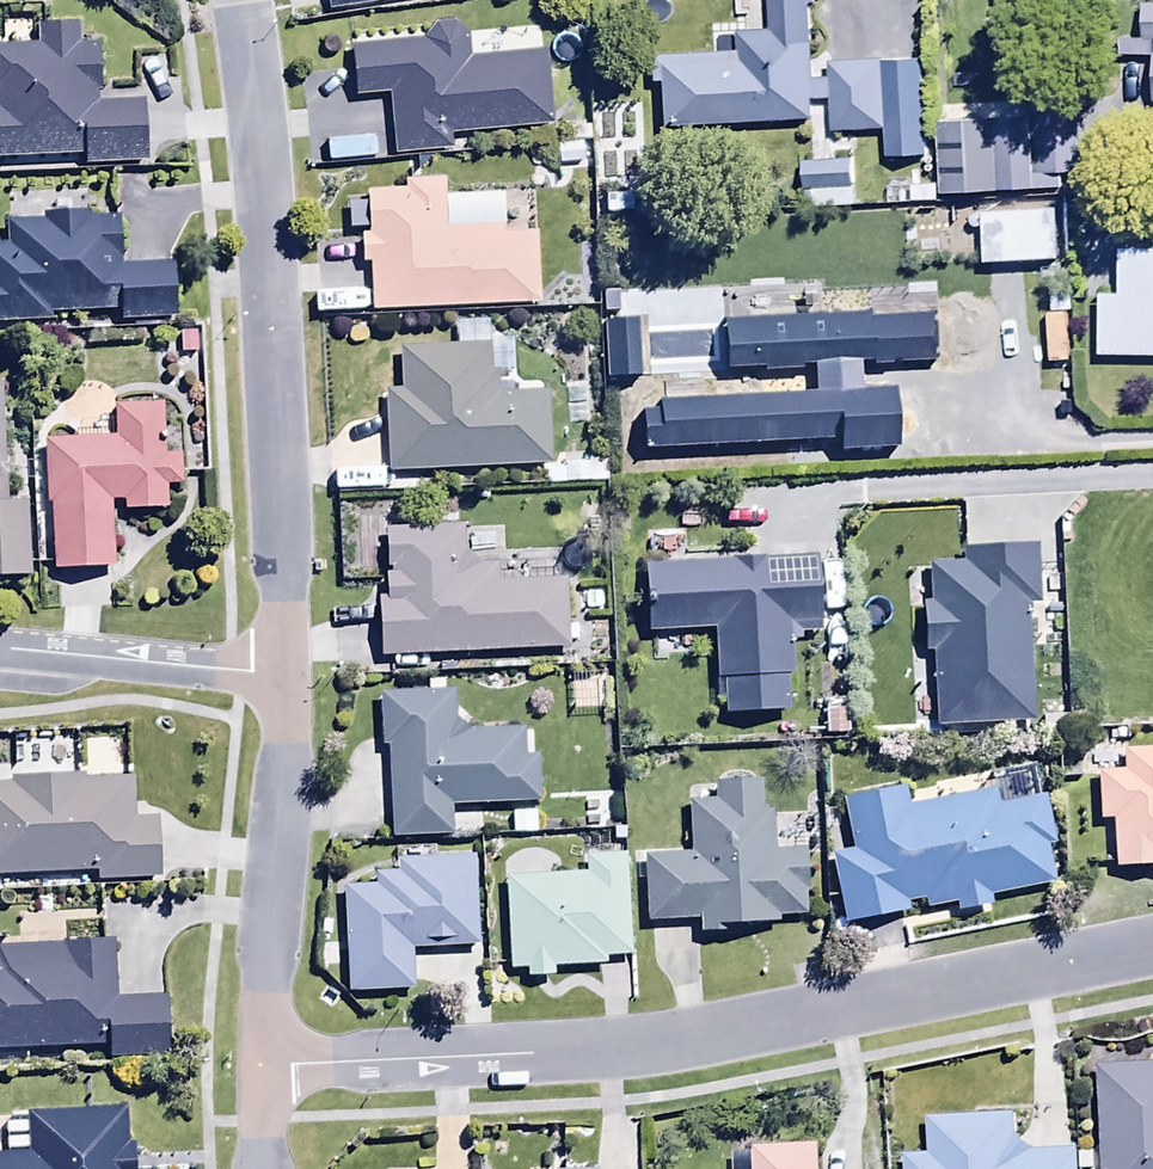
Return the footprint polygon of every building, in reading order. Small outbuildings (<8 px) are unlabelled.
[(325,12),(406,0),(323,0),(325,12)] [(1139,4),(1138,41),(1115,40),(1115,59),(1150,60),(1149,104),(1152,104),(1152,4),(1139,4)] [(462,30),(451,23),(434,25),(424,41),(347,47),(351,98),(387,95),(392,154),(451,150),(449,133),(554,125),(548,51),(464,57),(462,30)] [(78,159),(79,169),(144,166),(140,103),(97,105),(96,92),(102,92),(99,45),(81,46),(80,24),(36,27),(37,46),(0,48),(0,163),(78,159)] [(752,26),(733,55),(647,57),(647,86),(657,86),(658,128),(806,124),(805,102),(825,102),(825,132),(881,131),(879,60),(810,62),(809,24),(752,26)] [(1079,92),(1029,92),(1029,165),(1078,166),(1079,92)] [(938,197),(1021,192),(1020,143),(995,144),(994,121),(934,124),(938,197)] [(854,160),(798,163),(800,211),(856,209),(854,160)] [(367,267),(369,315),(534,308),(531,226),(443,229),(441,178),(400,180),(401,190),(362,192),(364,238),(356,238),(357,267),(367,267)] [(50,325),(49,316),(115,314),(116,324),(170,322),(168,267),(119,269),(117,221),(89,223),(89,215),(43,217),(43,224),(8,226),(8,249),(0,250),(0,327),(50,325)] [(381,394),(384,473),(548,467),(545,395),(505,397),(504,374),(486,375),(485,349),(397,352),(399,394),(381,394)] [(123,513),(169,511),(168,492),(180,491),(178,445),(161,446),(159,406),(110,408),(111,441),(42,444),(44,507),(49,507),(52,572),(112,570),(109,504),(122,504),(123,513)] [(25,508),(3,508),(0,428),(0,581),(28,580),(25,508)] [(475,567),(463,554),(462,529),(381,532),(383,597),(375,597),(377,658),(565,650),(562,581),(497,584),(496,566),(475,567)] [(467,732),(456,724),(455,695),(377,697),(378,749),(387,749),(389,839),(449,837),(449,809),(534,808),(533,762),(522,762),(521,732),(467,732)] [(1122,751),(1122,774),(1095,775),(1097,822),(1110,821),(1112,874),(1152,873),(1152,750),(1122,751)] [(94,875),(94,886),(158,884),(156,820),(131,821),(130,779),(0,783),(0,877),(94,875)] [(688,854),(642,856),(645,925),(694,922),(694,938),(723,937),(723,928),(775,926),(774,922),(804,921),(801,852),(770,853),(768,816),(761,816),(760,782),(712,784),(713,803),(686,804),(688,854)] [(850,852),(829,857),(843,927),(906,914),(904,907),(921,903),(923,911),(953,905),(955,915),(990,908),(988,896),(1052,884),(1045,849),(1053,848),(1042,796),(995,806),(992,793),(905,810),(901,789),(840,801),(850,852)] [(583,874),(502,878),(505,971),(524,970),(525,980),(551,979),(551,967),(629,964),(624,850),(582,852),(583,874)] [(372,886),(340,887),(345,993),(408,991),(407,949),(473,946),(469,857),(395,860),(395,872),(371,873),(372,886)] [(104,1045),(105,1063),(168,1060),(164,999),(112,1002),(109,942),(0,948),(0,1051),(104,1045)] [(1094,1069),(1098,1168),(1152,1168),(1152,1066),(1094,1069)] [(136,1149),(129,1149),(128,1113),(5,1117),(6,1156),(0,1156),(0,1168),(137,1168),(136,1149)] [(1032,1154),(1012,1140),(1011,1116),(925,1119),(926,1156),(902,1157),(902,1168),(1076,1168),(1076,1152),(1032,1154)] [(816,1147),(751,1149),(752,1168),(817,1168),(816,1147)]
